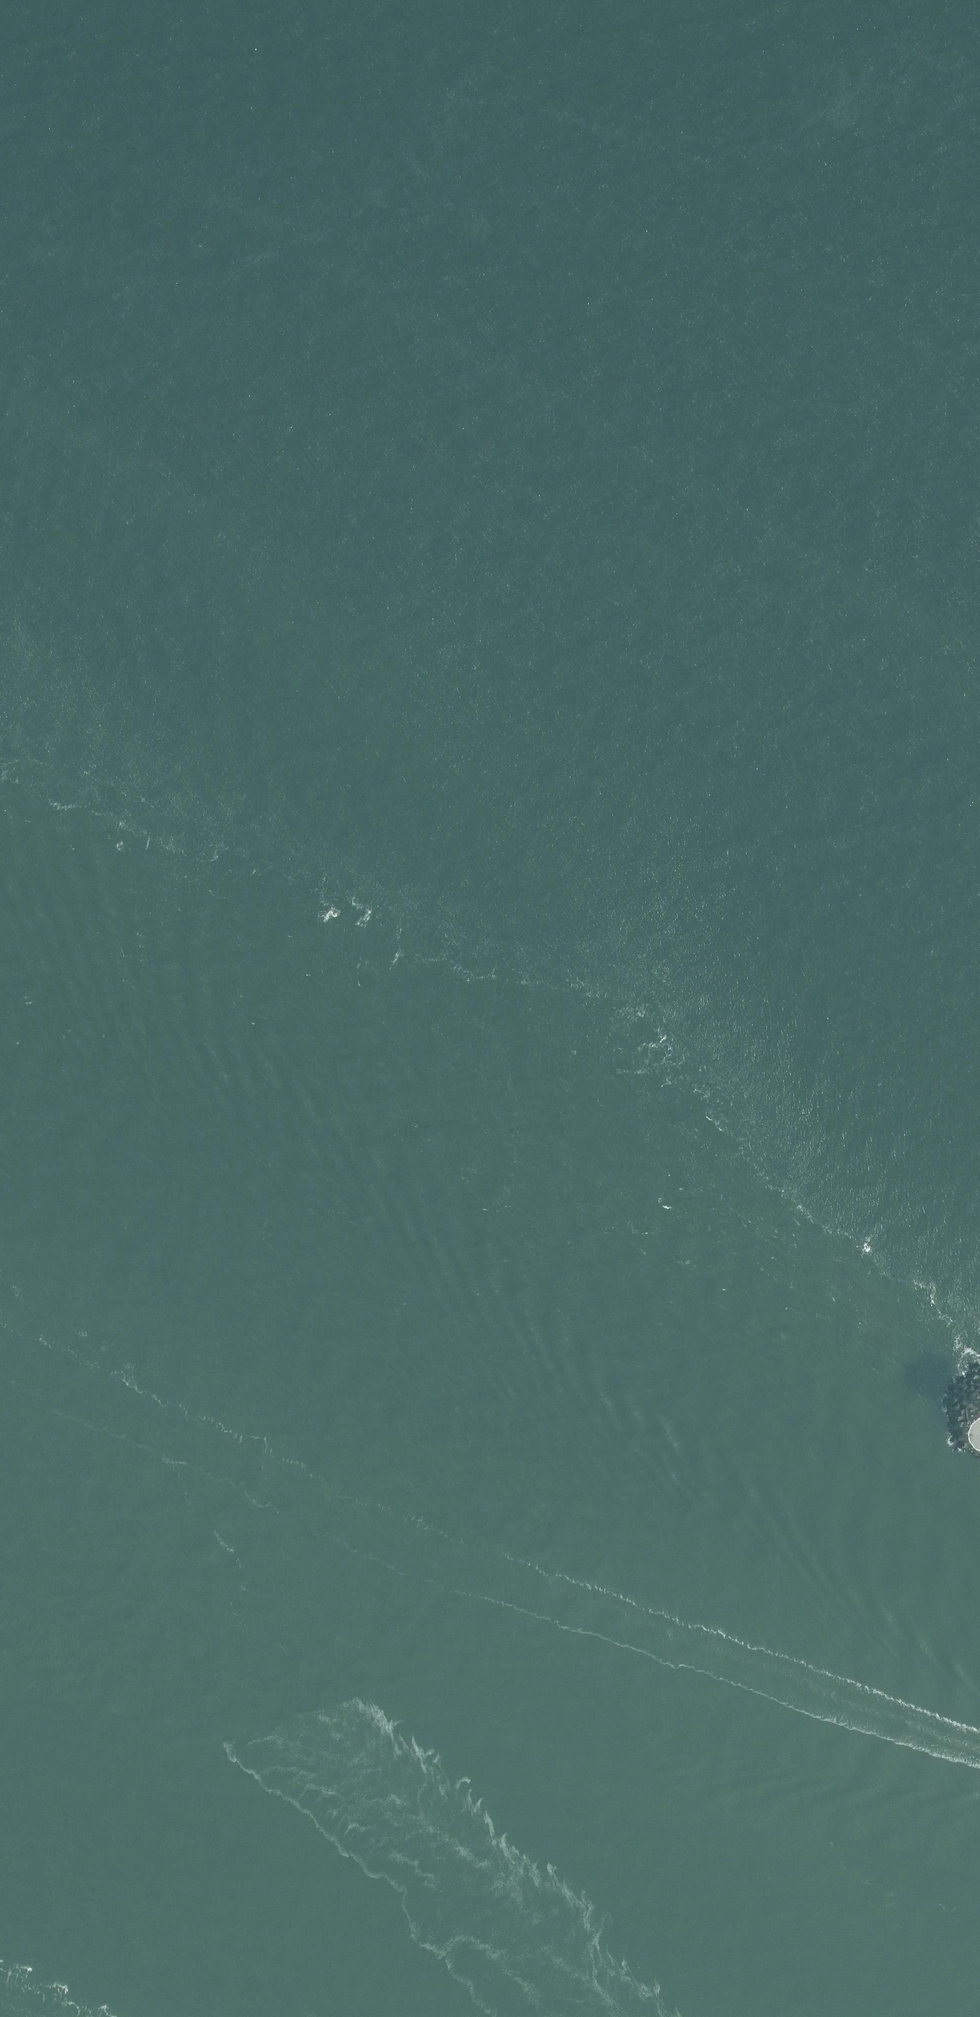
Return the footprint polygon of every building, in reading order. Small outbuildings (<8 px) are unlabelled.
[(973,1397),(970,1401),(968,1406),(967,1410),(968,1415),(969,1418),(974,1424),(979,1426),(979,1392),(973,1397)]
